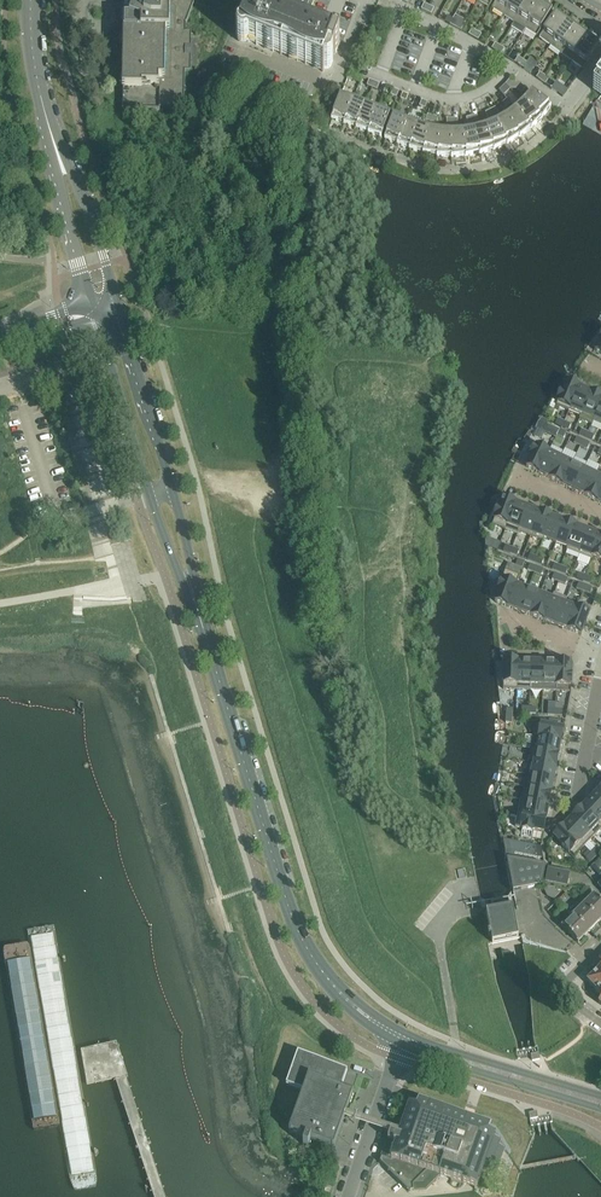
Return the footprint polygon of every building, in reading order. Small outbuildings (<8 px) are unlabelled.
[(132,4),(127,18),(124,18),(122,111),(160,111),(160,108),(184,109),(185,80),(185,71),(191,71),(192,32),(186,32),(186,25),(196,0),(123,0),(132,4)] [(273,8),(262,4),(262,5),(257,18),(249,14),(243,30),(239,31),(237,34),(237,38),(238,42),(241,44),(245,44),(250,42),(273,51),(273,52),(274,51),(322,70),(322,72),(323,72),(324,69),(328,69),(331,67),(333,61),(340,44),(334,41),(333,43),(303,31),(313,6),(315,0),(275,0),(273,8)] [(477,1),(490,8),(494,0),(478,0),(477,1)] [(513,0),(497,0),(492,9),(503,16),(513,0)] [(514,23),(529,0),(513,0),(503,16),(514,23)] [(537,0),(529,0),(514,23),(525,30),(542,3),(537,0)] [(542,3),(525,30),(537,37),(552,13),(547,10),(549,7),(542,3)] [(539,38),(550,47),(569,21),(563,16),(561,19),(556,15),(539,38)] [(569,21),(550,47),(561,54),(578,31),(574,28),(575,26),(569,21)] [(561,54),(571,62),(590,36),(584,32),(582,34),(578,31),(561,54)] [(590,36),(571,62),(583,70),(598,48),(594,45),(596,41),(590,36)] [(515,63),(519,66),(523,61),(518,58),(515,63)] [(523,61),(519,66),(524,69),(531,74),(538,64),(531,58),(527,64),(523,61)] [(347,79),(353,81),(355,75),(350,73),(347,79)] [(537,78),(541,82),(545,76),(540,73),(537,78)] [(545,76),(541,82),(545,85),(549,80),(545,76)] [(552,90),(562,97),(566,92),(561,88),(562,87),(557,83),(552,90)] [(517,90),(522,94),(526,89),(521,85),(517,90)] [(542,119),(541,119),(542,120),(551,108),(551,107),(532,93),(523,102),(542,119)] [(331,119),(344,123),(345,124),(353,101),(340,96),(332,119),(331,119)] [(511,105),(507,100),(503,103),(507,108),(511,105)] [(345,124),(344,123),(344,124),(356,128),(357,128),(366,106),(353,101),(345,124)] [(542,119),(523,102),(516,110),(531,129),(532,130),(541,119),(542,119)] [(357,128),(356,128),(356,129),(368,133),(369,133),(378,111),(366,106),(357,128)] [(520,137),(519,138),(520,138),(531,129),(516,110),(513,113),(507,117),(520,137)] [(369,133),(368,133),(368,134),(382,138),(390,116),(378,111),(369,133)] [(385,140),(397,144),(398,144),(407,122),(393,117),(385,139),(385,140)] [(507,117),(497,123),(507,144),(507,145),(519,138),(520,137),(507,117)] [(398,144),(397,144),(397,145),(410,149),(419,127),(407,122),(398,144)] [(494,150),(494,151),(507,145),(507,144),(497,123),(486,128),(494,150)] [(410,149),(409,150),(423,153),(424,153),(430,131),(419,127),(410,149)] [(486,128),(475,131),(480,154),(480,155),(494,150),(486,128)] [(441,133),(430,131),(424,153),(423,153),(423,154),(437,156),(438,156),(441,133)] [(475,131),(464,133),(466,156),(466,157),(480,154),(475,131)] [(437,157),(451,157),(452,157),(452,134),(441,133),(438,156),(437,156),(437,157)] [(452,157),(451,157),(451,158),(466,156),(464,133),(452,134),(452,157)] [(579,388),(567,382),(562,393),(561,392),(557,402),(558,402),(556,406),(569,412),(579,388)] [(580,419),(585,408),(591,393),(579,388),(569,412),(580,416),(579,419),(580,419)] [(591,393),(585,408),(580,419),(592,425),(600,403),(600,397),(591,393)] [(600,425),(600,403),(592,425),(594,422),(600,425)] [(556,438),(559,430),(548,425),(549,422),(542,419),(537,429),(556,438)] [(558,419),(555,424),(562,427),(564,422),(558,419)] [(564,422),(562,427),(569,430),(571,425),(564,422)] [(560,430),(557,436),(564,439),(566,433),(560,430)] [(582,430),(579,435),(586,438),(588,433),(582,430)] [(588,433),(586,438),(592,441),(595,436),(588,433)] [(577,438),(574,444),(581,447),(583,441),(577,438)] [(583,441),(581,447),(587,450),(590,444),(583,441)] [(530,457),(531,457),(526,468),(539,474),(550,450),(538,444),(536,448),(535,448),(530,457)] [(562,456),(561,456),(560,458),(549,453),(551,451),(550,450),(539,474),(550,479),(562,456)] [(550,479),(562,485),(574,462),(562,456),(550,479)] [(562,485),(574,491),(585,467),(583,470),(573,465),(574,462),(562,485)] [(597,473),(585,467),(574,491),(586,496),(597,473)] [(597,473),(586,496),(597,502),(600,495),(600,475),(597,473)] [(497,509),(494,518),(495,519),(492,525),(505,530),(516,503),(503,498),(499,509),(497,509)] [(505,530),(517,535),(528,508),(516,503),(505,530)] [(517,535),(518,535),(519,532),(531,537),(540,513),(528,508),(517,535)] [(543,542),(552,517),(540,513),(531,537),(543,542)] [(543,542),(544,539),(556,543),(564,522),(552,517),(543,542)] [(568,548),(567,551),(576,527),(564,522),(556,543),(568,548)] [(576,527),(567,551),(579,555),(589,531),(576,527)] [(600,536),(589,531),(579,555),(592,560),(600,536)] [(600,536),(592,560),(593,558),(600,561),(600,536)] [(492,549),(497,551),(500,544),(494,542),(492,549)] [(510,554),(512,548),(506,546),(503,551),(510,554)] [(517,556),(519,551),(512,548),(510,554),(517,556)] [(535,563),(537,558),(530,555),(528,561),(535,563)] [(541,566),(543,560),(537,558),(535,563),(541,566)] [(522,569),(524,563),(518,560),(516,566),(522,569)] [(559,572),(561,567),(554,564),(552,570),(559,572)] [(534,573),(537,568),(530,565),(528,571),(534,573)] [(566,575),(568,569),(561,567),(559,572),(566,575)] [(541,576),(543,570),(537,568),(534,573),(541,576)] [(559,583),(561,577),(554,574),(552,580),(559,583)] [(583,582),(585,576),(579,574),(577,579),(583,582)] [(590,584),(592,579),(585,576),(583,582),(590,584)] [(566,585),(568,580),(561,577),(559,583),(566,585)] [(508,607),(517,583),(516,583),(515,585),(503,580),(503,582),(501,581),(498,591),(499,592),(495,602),(496,603),(508,607)] [(520,612),(529,588),(517,583),(508,607),(520,612)] [(583,592),(585,586),(579,584),(576,589),(583,592)] [(590,594),(592,589),(585,586),(583,592),(590,594)] [(529,591),(530,588),(529,588),(520,612),(532,616),(540,595),(529,591)] [(540,595),(532,616),(544,621),(554,594),(552,599),(540,595)] [(554,594),(544,621),(556,626),(567,599),(554,594)] [(565,604),(567,599),(556,626),(569,630),(579,603),(578,603),(576,609),(565,604)] [(579,603),(569,630),(581,635),(592,608),(579,603)] [(519,662),(504,661),(503,690),(518,690),(519,662)] [(532,662),(519,662),(518,690),(531,691),(532,662)] [(544,663),(532,662),(531,691),(543,691),(544,663)] [(556,663),(544,663),(543,691),(555,692),(556,663)] [(571,664),(557,663),(556,692),(570,693),(570,685),(571,685),(572,675),(570,675),(571,664)] [(564,729),(536,724),(533,738),(561,744),(564,729)] [(561,744),(533,738),(531,749),(559,755),(561,744)] [(559,755),(531,749),(528,764),(534,765),(556,769),(559,755)] [(554,781),(556,769),(534,765),(531,777),(554,781)] [(554,781),(531,777),(529,789),(551,793),(554,781)] [(551,793),(529,789),(523,788),(521,802),(549,808),(552,793),(551,793)] [(600,790),(591,799),(600,809),(600,792),(600,790)] [(591,799),(582,808),(600,826),(600,809),(591,799)] [(549,808),(521,802),(518,813),(546,819),(549,808)] [(582,808),(572,818),(572,819),(593,838),(600,830),(600,826),(582,808)] [(547,819),(546,819),(518,813),(516,828),(523,829),(522,830),(532,832),(533,831),(544,833),(547,819)] [(593,838),(572,819),(564,827),(585,847),(593,838)] [(585,847),(564,827),(554,837),(562,845),(561,846),(569,853),(570,852),(575,857),(585,847)] [(595,858),(600,853),(596,849),(591,854),(595,858)] [(590,863),(595,858),(591,854),(586,859),(590,863)] [(512,884),(514,892),(542,886),(546,867),(509,860),(507,860),(510,873),(509,873),(511,884),(512,884)] [(548,883),(568,887),(570,876),(550,872),(548,883)] [(547,897),(554,900),(559,895),(556,888),(548,887),(544,891),(547,897)] [(600,922),(600,921),(600,903),(594,896),(584,906),(600,922)] [(574,916),(590,932),(600,922),(584,906),(574,916)] [(492,943),(493,944),(519,939),(518,935),(519,934),(518,931),(517,931),(513,910),(513,909),(512,908),(506,910),(506,907),(500,908),(500,911),(486,914),(490,931),(491,934),(488,935),(489,938),(491,938),(492,943)] [(590,932),(574,916),(563,928),(578,943),(590,932)] [(600,995),(600,976),(597,972),(587,982),(600,995)] [(344,1119),(346,1114),(352,1098),(341,1094),(342,1089),(341,1089),(347,1071),(298,1054),(287,1086),(304,1092),(290,1134),(306,1139),(304,1146),(308,1148),(311,1141),(334,1149),(344,1119)] [(439,1177),(476,1190),(482,1174),(488,1176),(494,1178),(504,1148),(498,1146),(500,1142),(494,1140),(495,1136),(410,1106),(401,1132),(400,1133),(391,1130),(390,1135),(380,1163),(383,1166),(389,1171),(388,1172),(409,1192),(410,1193),(426,1191),(439,1177)] [(537,1112),(529,1113),(530,1118),(530,1120),(538,1118),(538,1117),(537,1112)]
